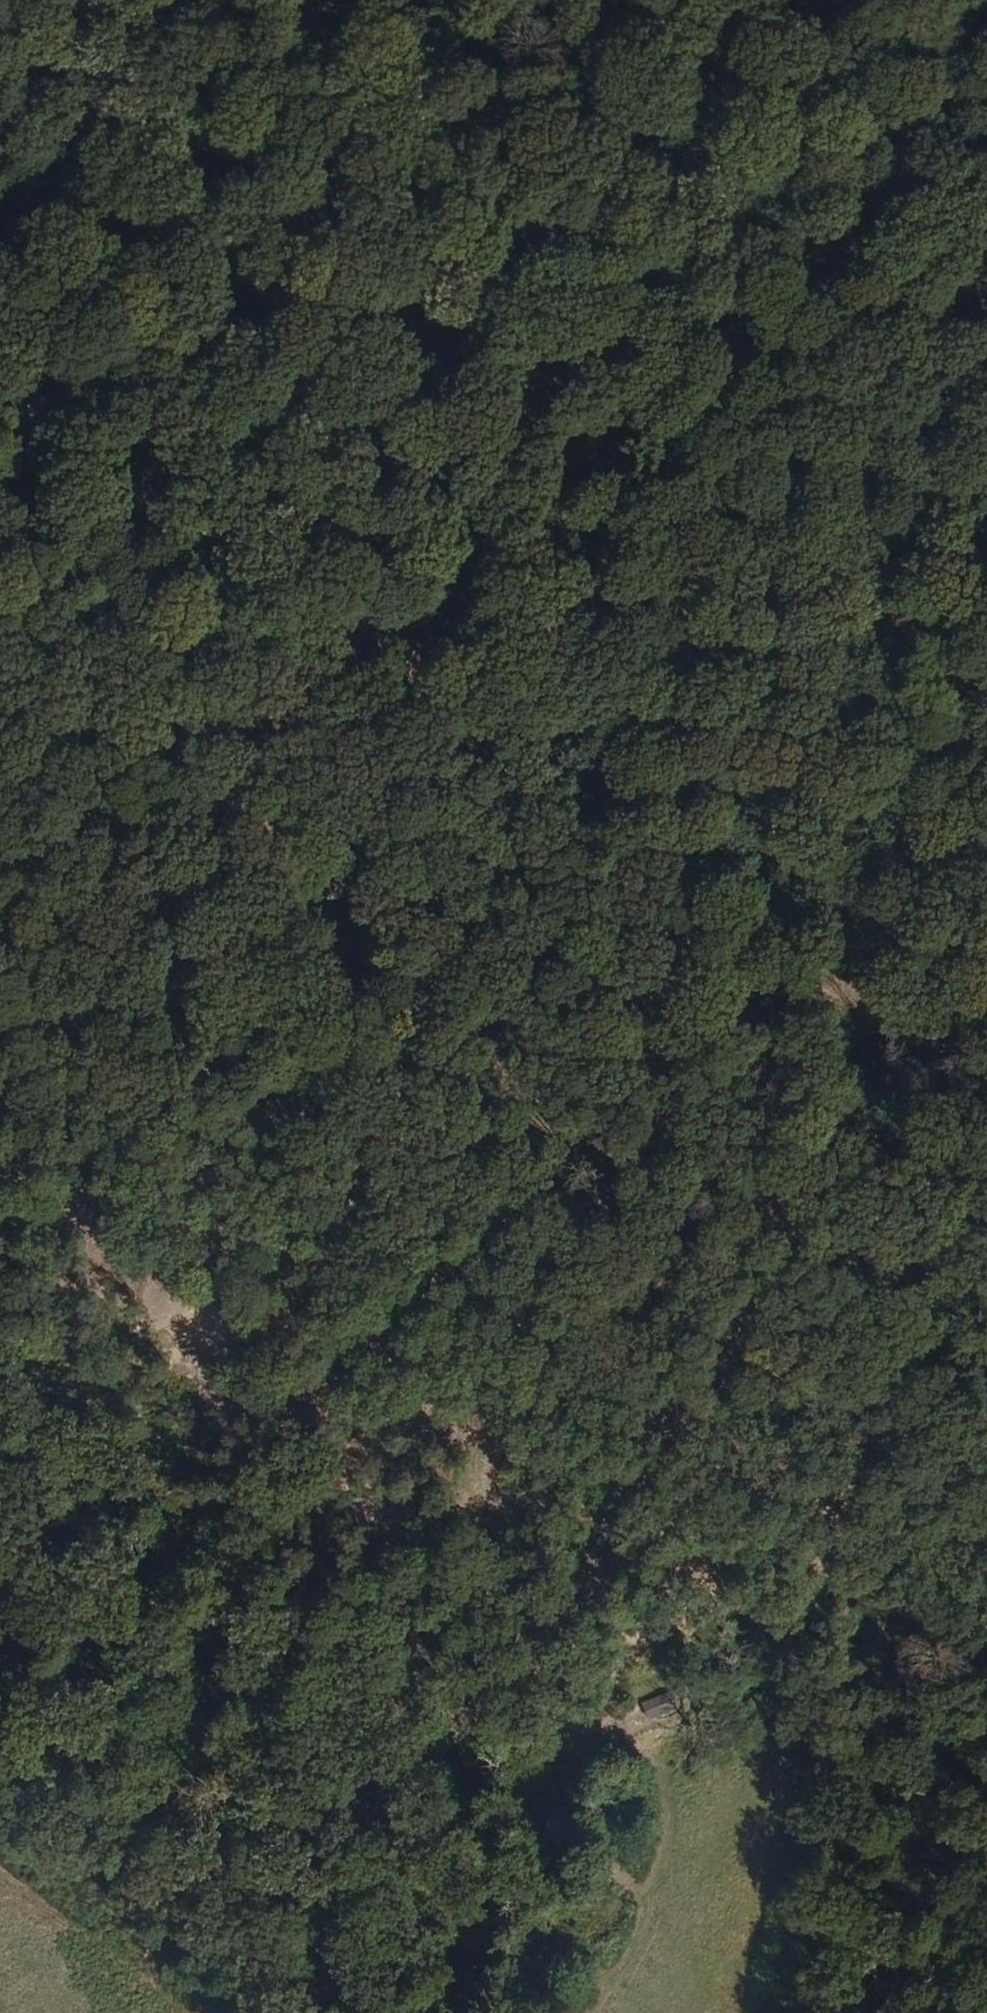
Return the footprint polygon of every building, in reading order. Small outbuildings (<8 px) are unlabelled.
[(645,1721),(664,1717),(661,1698),(641,1702),(645,1721)]
